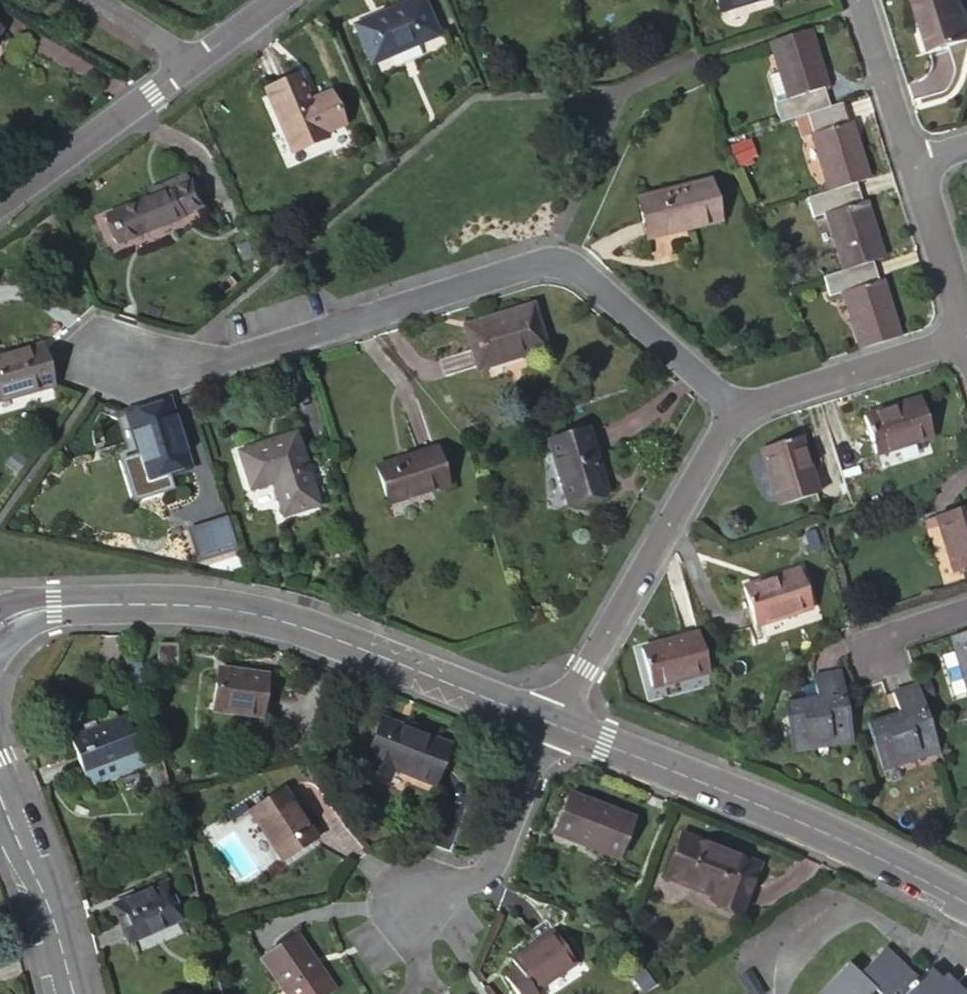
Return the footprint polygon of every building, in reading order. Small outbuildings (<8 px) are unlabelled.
[(930,14),(942,48),(966,39),(966,0),(925,0),(930,14)] [(429,19),(362,39),(373,77),(439,57),(429,19)] [(747,64),(763,118),(775,115),(815,102),(809,81),(815,80),(798,26),(758,38),(764,59),(747,64)] [(288,166),(321,156),(318,147),(339,140),(328,106),(308,111),(300,89),(267,99),(288,166)] [(817,186),(845,178),(859,174),(841,114),(837,115),(832,97),(815,102),(775,115),(780,133),(799,128),(817,186)] [(675,224),(707,213),(705,203),(699,187),(695,173),(619,196),(632,236),(675,224)] [(816,208),(833,266),(862,258),(872,254),(855,195),(850,196),(845,178),(817,186),(792,194),(797,213),(816,208)] [(168,213),(113,229),(117,245),(121,254),(165,242),(165,247),(187,240),(184,230),(207,223),(202,203),(195,205),(192,199),(165,205),(168,213)] [(833,266),(811,273),(818,295),(834,290),(851,343),(889,332),(872,279),(868,280),(862,258),(833,266)] [(537,304),(465,328),(472,350),(480,371),(526,356),(550,348),(537,304)] [(41,348),(0,359),(0,404),(53,388),(52,382),(41,348)] [(913,391),(853,409),(866,446),(926,428),(913,391)] [(166,411),(132,422),(152,488),(194,475),(173,409),(166,411)] [(578,424),(538,436),(544,455),(558,500),(598,487),(592,469),(578,424)] [(794,430),(755,442),(772,500),(812,487),(794,430)] [(299,434),(242,451),(252,480),(256,490),(281,482),(284,491),(276,495),(285,518),(316,509),(323,507),(308,462),(299,434)] [(400,501),(447,485),(436,450),(374,471),(384,507),(400,501)] [(928,511),(946,566),(966,559),(966,501),(966,498),(928,511)] [(228,513),(186,526),(195,553),(236,541),(228,513)] [(791,569),(733,587),(746,626),(803,607),(791,569)] [(943,624),(950,645),(931,651),(943,688),(966,681),(966,617),(943,624)] [(700,669),(689,627),(629,644),(641,685),(700,669)] [(841,713),(832,682),(825,662),(800,668),(806,689),(777,698),(791,748),(810,741),(810,734),(844,724),(841,713)] [(267,720),(273,670),(221,665),(215,715),(267,720)] [(911,685),(909,677),(881,685),(887,708),(857,716),(871,765),(891,760),(890,751),(929,740),(927,735),(923,720),(911,685)] [(91,773),(143,752),(128,714),(77,736),(91,773)] [(267,720),(215,715),(213,726),(266,732),(267,720)] [(431,794),(448,752),(381,726),(363,774),(389,785),(392,779),(431,794)] [(143,752),(91,773),(94,781),(146,760),(143,752)] [(312,843),(280,795),(246,817),(278,866),(312,843)] [(618,867),(632,828),(568,803),(553,843),(618,867)] [(738,922),(757,874),(682,844),(664,886),(710,904),(707,909),(738,922)] [(181,919),(166,883),(114,906),(129,942),(181,919)] [(294,933),(256,960),(281,993),(325,993),(333,988),(294,933)] [(546,941),(503,968),(508,977),(495,985),(500,993),(532,993),(565,971),(546,941)] [(881,967),(857,993),(915,993),(881,967)]
